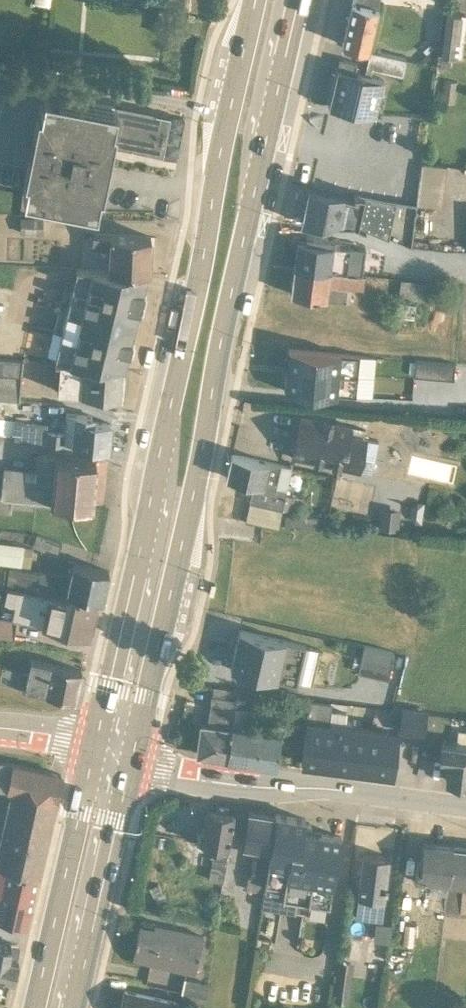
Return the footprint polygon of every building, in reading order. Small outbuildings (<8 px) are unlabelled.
[(341,44),(342,44),(367,50),(377,7),(378,0),(351,0),(341,44)] [(436,55),(435,68),(449,70),(450,57),(461,58),(465,18),(465,16),(445,13),(440,55),(436,55)] [(369,75),(371,67),(401,75),(406,59),(367,50),(363,74),(335,67),(327,106),(379,113),(383,96),(378,94),(382,78),(369,75)] [(161,154),(169,114),(42,90),(38,107),(35,107),(23,173),(25,174),(22,192),(95,206),(99,188),(109,146),(161,154)] [(445,167),(444,166),(422,163),(422,164),(417,204),(439,206),(440,205),(445,167)] [(388,239),(395,201),(357,195),(356,199),(307,190),(300,222),(301,223),(350,225),(387,239),(388,239)] [(151,237),(91,235),(92,249),(108,250),(107,271),(145,273),(149,273),(151,237)] [(292,265),(360,274),(362,249),(295,240),(292,265)] [(292,265),(289,293),(323,297),(323,299),(348,302),(350,289),(362,290),(363,275),(292,265)] [(133,322),(145,273),(107,271),(75,269),(64,319),(133,322)] [(398,299),(439,303),(441,285),(400,279),(398,299)] [(397,303),(395,316),(413,319),(414,306),(397,303)] [(51,331),(45,354),(55,356),(54,362),(122,367),(133,322),(64,319),(61,333),(51,331)] [(285,368),(283,390),(335,395),(335,393),(354,395),(358,355),(287,348),(287,350),(289,351),(287,367),(285,368)] [(19,400),(22,361),(0,359),(0,398),(19,400)] [(415,359),(415,374),(455,375),(456,360),(415,359)] [(123,367),(58,363),(56,391),(118,396),(118,397),(121,397),(123,367)] [(15,421),(14,440),(109,449),(111,423),(92,420),(93,415),(73,413),(73,415),(65,414),(63,434),(46,432),(47,424),(15,421)] [(298,414),(288,462),(293,463),(294,458),(359,471),(360,470),(371,472),(377,442),(366,439),(366,436),(363,436),(364,429),(351,427),(351,425),(298,414)] [(280,508),(291,510),(294,496),(285,494),(291,467),(231,453),(225,476),(253,483),(245,518),(277,526),(280,508)] [(95,463),(95,461),(36,455),(34,469),(3,466),(1,473),(0,473),(0,497),(91,506),(91,504),(90,503),(92,480),(93,480),(94,477),(92,477),(94,464),(95,463)] [(8,514),(9,508),(32,510),(33,507),(56,509),(56,503),(0,498),(0,513),(8,514)] [(399,529),(400,508),(381,507),(380,528),(399,529)] [(284,515),(283,526),(316,529),(316,518),(284,515)] [(60,544),(36,535),(31,547),(56,556),(60,544)] [(0,544),(0,565),(28,567),(31,549),(23,547),(22,546),(0,544)] [(101,600),(107,571),(72,562),(71,562),(68,577),(8,569),(5,588),(64,596),(65,592),(101,600)] [(96,600),(65,592),(64,596),(5,588),(2,602),(14,605),(11,618),(0,617),(0,636),(12,638),(13,638),(16,619),(88,636),(96,600)] [(238,630),(230,668),(295,683),(296,680),(311,684),(316,665),(317,665),(321,648),(238,630)] [(353,655),(351,665),(358,666),(357,672),(387,679),(393,654),(363,646),(360,657),(353,655)] [(79,670),(29,658),(26,670),(0,664),(0,682),(73,699),(79,670)] [(226,757),(235,691),(236,689),(212,686),(210,695),(206,724),(200,723),(196,753),(226,757)] [(251,713),(254,694),(235,691),(226,757),(274,764),(280,724),(260,721),(259,728),(247,727),(249,713),(251,713)] [(330,702),(308,700),(307,707),(304,728),(300,761),(331,765),(338,710),(330,709),(330,702)] [(304,728),(307,707),(292,705),(290,727),(304,728)] [(426,711),(400,706),(396,732),(422,736),(426,711)] [(344,720),(345,711),(338,710),(331,765),(390,773),(390,772),(395,733),(349,727),(350,721),(344,720)] [(445,779),(465,782),(465,730),(457,729),(455,744),(439,741),(437,758),(446,759),(445,779)] [(60,775),(10,763),(0,761),(0,788),(5,789),(10,791),(1,834),(0,833),(0,866),(37,873),(43,845),(47,830),(54,798),(60,775)] [(215,809),(206,808),(203,828),(198,827),(196,842),(201,843),(201,842),(213,844),(208,879),(221,881),(232,812),(227,811),(227,807),(219,806),(215,809)] [(263,892),(275,814),(246,810),(240,845),(254,847),(250,876),(247,876),(245,890),(263,892)] [(303,818),(275,814),(264,884),(283,888),(281,899),(282,900),(328,906),(340,837),(339,835),(309,831),(310,825),(309,824),(304,823),(304,819),(303,818)] [(452,845),(422,841),(420,858),(416,858),(413,883),(429,885),(429,893),(446,895),(452,845)] [(446,889),(465,891),(465,846),(452,845),(446,889)] [(361,854),(355,916),(380,919),(388,857),(361,854)] [(0,866),(0,921),(25,927),(37,873),(0,866)] [(139,924),(131,958),(193,973),(202,934),(154,922),(153,927),(139,924)] [(375,923),(373,940),(389,942),(390,924),(375,923)] [(414,926),(404,925),(401,946),(412,947),(414,926)] [(13,975),(17,957),(16,957),(18,950),(9,947),(9,943),(0,941),(0,972),(13,975)] [(351,963),(338,961),(332,1001),(346,1003),(351,963)] [(183,977),(180,992),(204,997),(208,983),(183,977)] [(122,988),(118,1006),(118,1007),(176,1007),(178,1000),(122,988)] [(184,993),(181,1006),(188,1007),(202,1007),(204,997),(184,993)]
